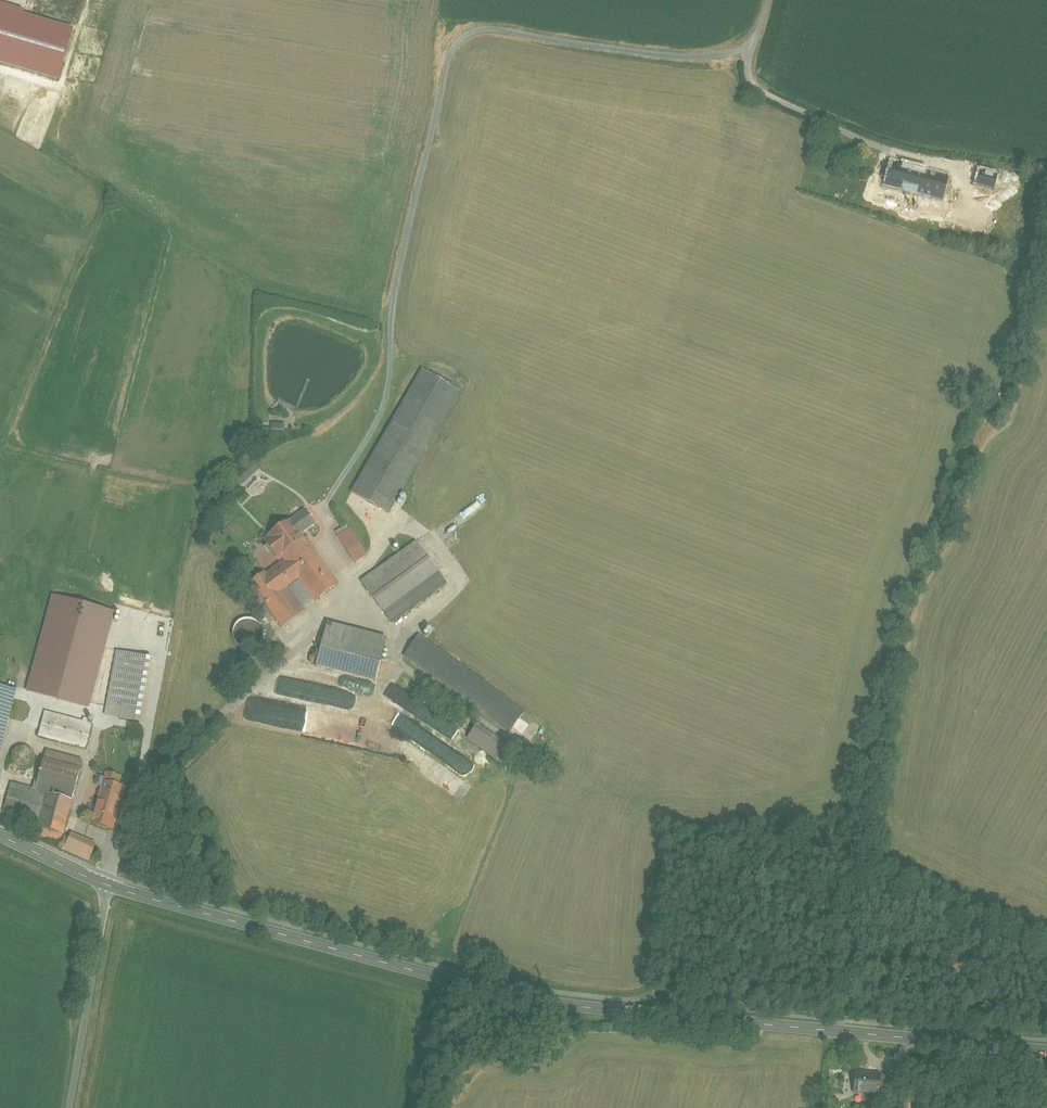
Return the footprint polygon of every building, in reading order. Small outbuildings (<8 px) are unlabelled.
[(23,15),(24,12),(0,5),(0,8),(23,15)] [(58,81),(73,29),(23,15),(0,8),(0,65),(58,81)] [(949,179),(895,165),(888,192),(942,206),(949,179)] [(977,171),(973,186),(996,192),(1000,177),(977,171)] [(1030,257),(1010,250),(1008,255),(1006,260),(1027,267),(1030,257)] [(407,488),(462,392),(422,370),(351,494),(391,516),(407,488)] [(246,487),(260,471),(252,464),(238,480),(246,487)] [(318,524),(306,509),(263,541),(280,564),(251,586),(273,616),(283,629),(341,586),(312,546),(314,545),(308,537),(306,538),(303,535),(318,524)] [(348,524),(335,533),(356,563),(368,554),(367,552),(348,524)] [(418,541),(362,582),(394,624),(449,583),(418,541)] [(27,691),(91,709),(118,612),(55,594),(28,689),(27,691)] [(263,628),(260,623),(255,620),(249,619),(243,621),(238,624),(235,629),(234,635),(235,641),(237,642),(239,646),(243,648),(250,650),(256,648),(261,645),(264,640),(265,634),(263,628)] [(329,625),(318,669),(377,684),(389,640),(329,625)] [(527,712),(422,634),(402,659),(507,738),(527,712)] [(153,659),(118,653),(106,717),(141,723),(153,659)] [(16,691),(0,686),(0,755),(16,691)] [(96,715),(48,702),(40,736),(88,748),(96,715)] [(516,750),(479,722),(466,739),(503,767),(516,750)] [(34,752),(31,749),(28,747),(23,746),(19,747),(15,750),(13,753),(13,758),(14,762),(16,766),(19,768),(24,768),(28,767),(32,765),(34,761),(35,757),(34,752)] [(64,837),(85,760),(48,750),(36,790),(13,784),(4,816),(38,825),(37,830),(64,837)] [(115,831),(127,787),(104,781),(91,825),(115,831)] [(97,844),(72,833),(64,851),(90,861),(97,844)] [(883,1073),(851,1069),(848,1096),(880,1100),(880,1097),(882,1077),(883,1073)] [(898,1079),(882,1077),(880,1097),(896,1099),(898,1079)] [(908,1107),(916,1107),(915,1094),(908,1094),(908,1107)]
